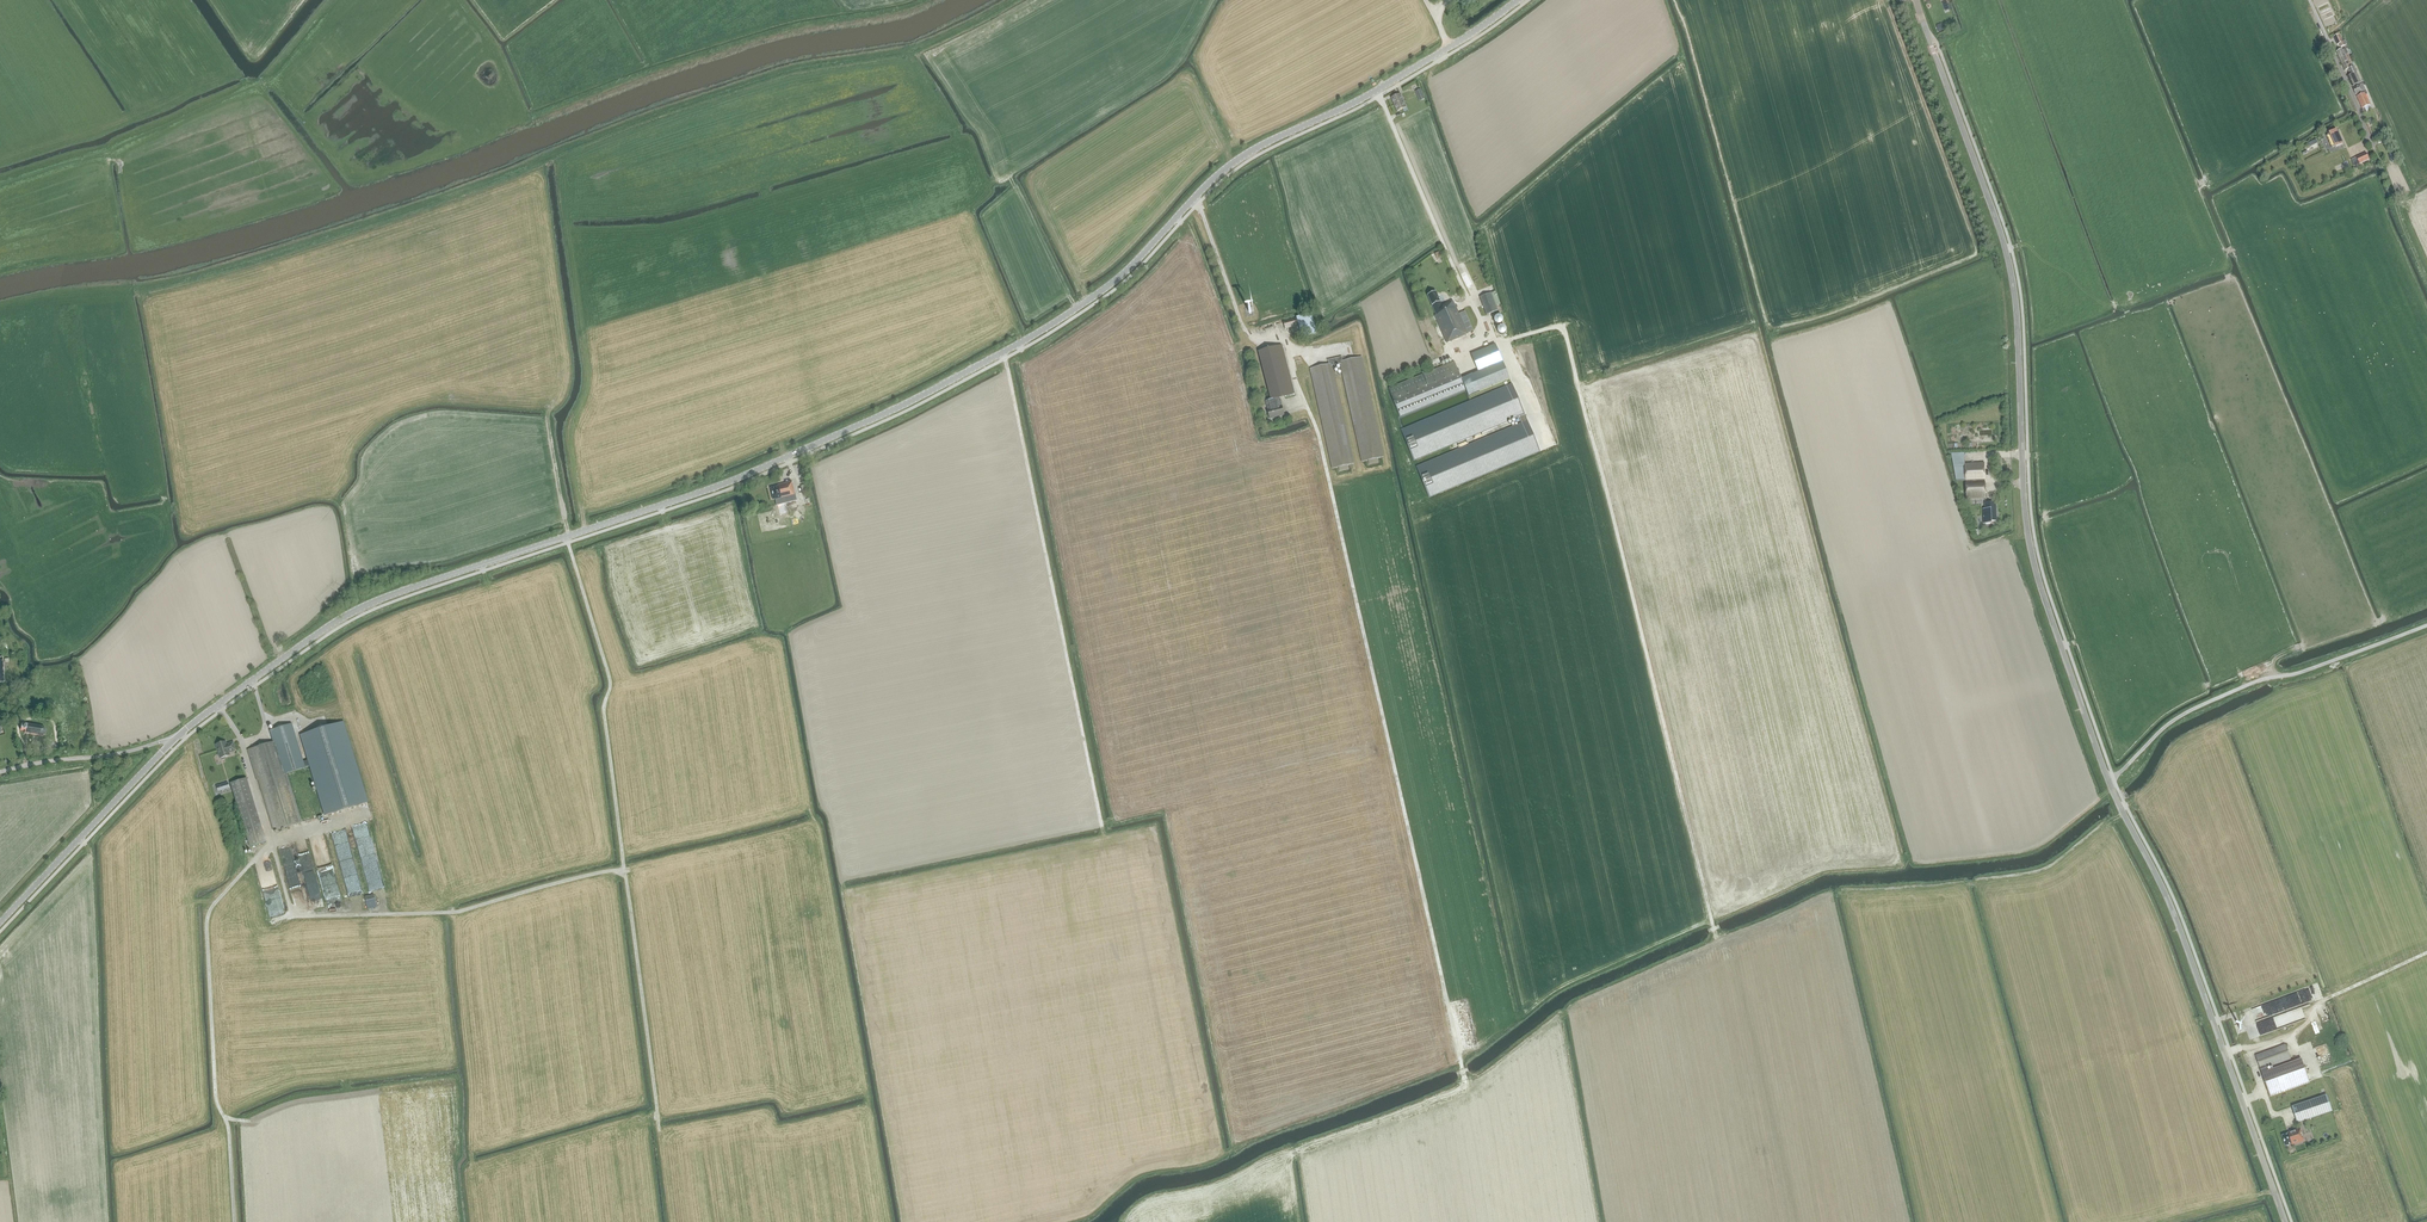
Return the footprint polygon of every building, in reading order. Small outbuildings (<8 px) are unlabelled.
[(1939,32),(1945,30),(1943,24),(1936,26),(1939,32)] [(2339,34),(2334,37),(2337,44),(2339,44),(2341,47),(2347,44),(2345,40),(2343,42),(2339,34)] [(2337,52),(2342,64),(2349,61),(2348,60),(2351,59),(2348,54),(2346,50),(2343,51),(2342,50),(2337,52)] [(2352,66),(2350,61),(2351,60),(2351,59),(2348,60),(2349,61),(2342,64),(2345,70),(2348,69),(2351,75),(2348,76),(2352,86),(2361,82),(2357,73),(2356,70),(2353,66),(2352,66)] [(2370,105),(2365,94),(2367,93),(2365,90),(2362,84),(2360,85),(2353,88),(2356,95),(2356,94),(2357,96),(2362,108),(2370,105)] [(1391,98),(1394,105),(1403,101),(1400,94),(1391,98)] [(1397,111),(1403,109),(1404,112),(1408,110),(1406,108),(1403,101),(1394,105),(1397,111)] [(2343,142),(2338,130),(2337,131),(2337,129),(2329,133),(2330,134),(2326,136),(2332,147),(2335,146),(2336,148),(2343,144),(2342,142),(2343,142)] [(2317,139),(2309,142),(2312,149),(2320,146),(2317,139)] [(2363,154),(2358,157),(2356,157),(2359,164),(2369,159),(2366,153),(2363,154)] [(1467,334),(1453,301),(1450,302),(1449,299),(1445,301),(1446,304),(1442,305),(1436,291),(1428,295),(1436,314),(1435,315),(1444,337),(1440,339),(1442,345),(1468,334),(1467,334)] [(1487,315),(1498,311),(1491,293),(1480,297),(1487,315)] [(1302,337),(1317,333),(1311,313),(1297,317),(1302,337)] [(1285,329),(1298,325),(1296,319),(1284,322),(1285,327),(1285,329)] [(1400,417),(1466,390),(1468,396),(1480,391),(1510,379),(1503,361),(1496,344),(1471,355),(1479,372),(1461,379),(1454,362),(1389,388),(1400,417)] [(1258,351),(1271,400),(1266,401),(1270,419),(1284,415),(1282,406),(1280,406),(1279,403),(1280,402),(1279,398),(1295,394),(1282,345),(1258,351)] [(1299,363),(1300,369),(1308,368),(1308,365),(1310,365),(1310,367),(1316,366),(1315,357),(1303,359),(1304,362),(1299,363)] [(1362,357),(1343,361),(1342,357),(1328,360),(1329,364),(1310,369),(1311,369),(1333,468),(1355,463),(1333,366),(1341,364),(1363,462),(1384,457),(1362,357)] [(1414,460),(1519,417),(1521,423),(1417,467),(1429,497),(1540,451),(1512,384),(1401,430),(1414,460)] [(1953,460),(1954,476),(1956,476),(1956,481),(1958,481),(1959,487),(1961,486),(1962,497),(1963,497),(1964,505),(1969,505),(1969,499),(1986,498),(1985,483),(1985,479),(1984,463),(1965,464),(1966,480),(1962,480),(1962,476),(1960,476),(1959,460),(1953,460)] [(777,505),(794,501),(796,500),(795,496),(794,496),(791,482),(777,485),(778,486),(770,488),(773,500),(775,499),(777,505)] [(1985,503),(1985,509),(1983,509),(1983,524),(1992,523),(1992,521),(1997,521),(1996,503),(1985,503)] [(302,762),(304,768),(311,766),(326,815),(367,802),(342,722),(301,735),(309,760),(302,762)] [(40,735),(40,736),(41,736),(41,735),(42,735),(43,736),(44,735),(43,735),(45,734),(46,733),(45,733),(46,731),(46,730),(45,729),(45,728),(45,727),(44,728),(42,727),(42,726),(42,727),(26,724),(26,726),(21,725),(20,730),(25,731),(25,733),(40,735)] [(274,830),(300,822),(285,774),(304,768),(302,762),(291,724),(270,731),(273,742),(248,750),(257,780),(259,780),(274,830)] [(203,746),(216,742),(214,735),(201,739),(203,746)] [(229,753),(236,751),(234,742),(227,744),(226,741),(216,744),(220,758),(230,755),(229,753)] [(231,783),(250,846),(266,841),(247,778),(231,783)] [(216,786),(218,792),(229,788),(227,782),(216,786)] [(313,847),(325,902),(340,898),(328,844),(313,847)] [(374,894),(365,896),(368,909),(377,907),(374,894)] [(2296,1021),(2306,1017),(2302,1007),(2295,1010),(2297,1014),(2294,1015),(2296,1021)] [(2234,1054),(2244,1050),(2241,1043),(2232,1047),(2234,1054)] [(2291,1059),(2286,1044),(2256,1055),(2270,1097),(2310,1083),(2301,1058),(2268,1070),(2267,1068),(2291,1059)] [(2292,1107),(2298,1123),(2332,1111),(2326,1095),(2292,1107)] [(2288,1133),(2282,1135),(2286,1146),(2292,1144),(2292,1145),(2304,1141),(2300,1128),(2288,1132),(2288,1133)]
